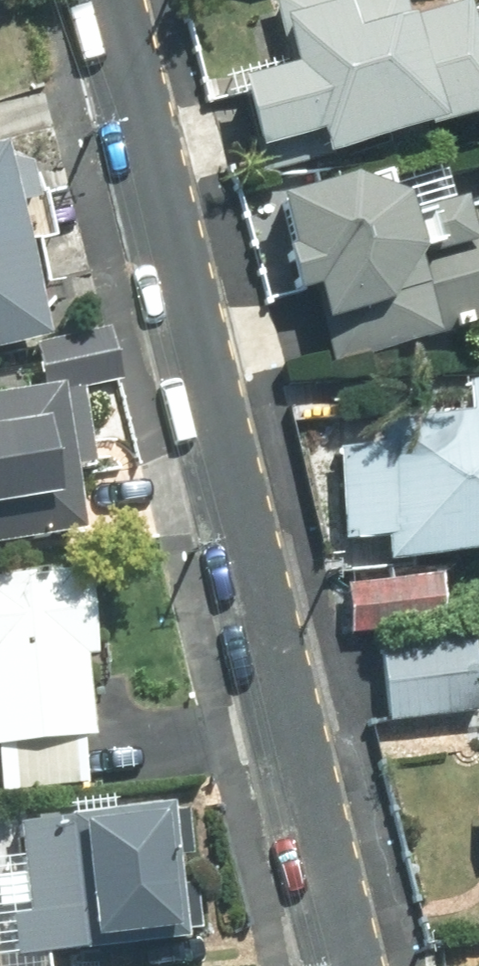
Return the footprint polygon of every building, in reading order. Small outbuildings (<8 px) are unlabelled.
[(478,104),(448,0),(371,0),(248,36),(284,160),(478,104)] [(478,327),(478,163),(477,156),(299,204),(342,363),(478,327)] [(0,181),(0,339),(37,329),(0,181)] [(0,381),(0,515),(135,476),(99,353),(0,381)] [(478,553),(478,388),(352,395),(362,560),(478,553)] [(0,550),(0,762),(105,740),(61,537),(0,550)] [(428,576),(346,584),(351,632),(433,624),(428,576)] [(388,721),(475,716),(470,639),(383,644),(388,721)] [(189,933),(171,799),(0,821),(0,957),(189,933)]
